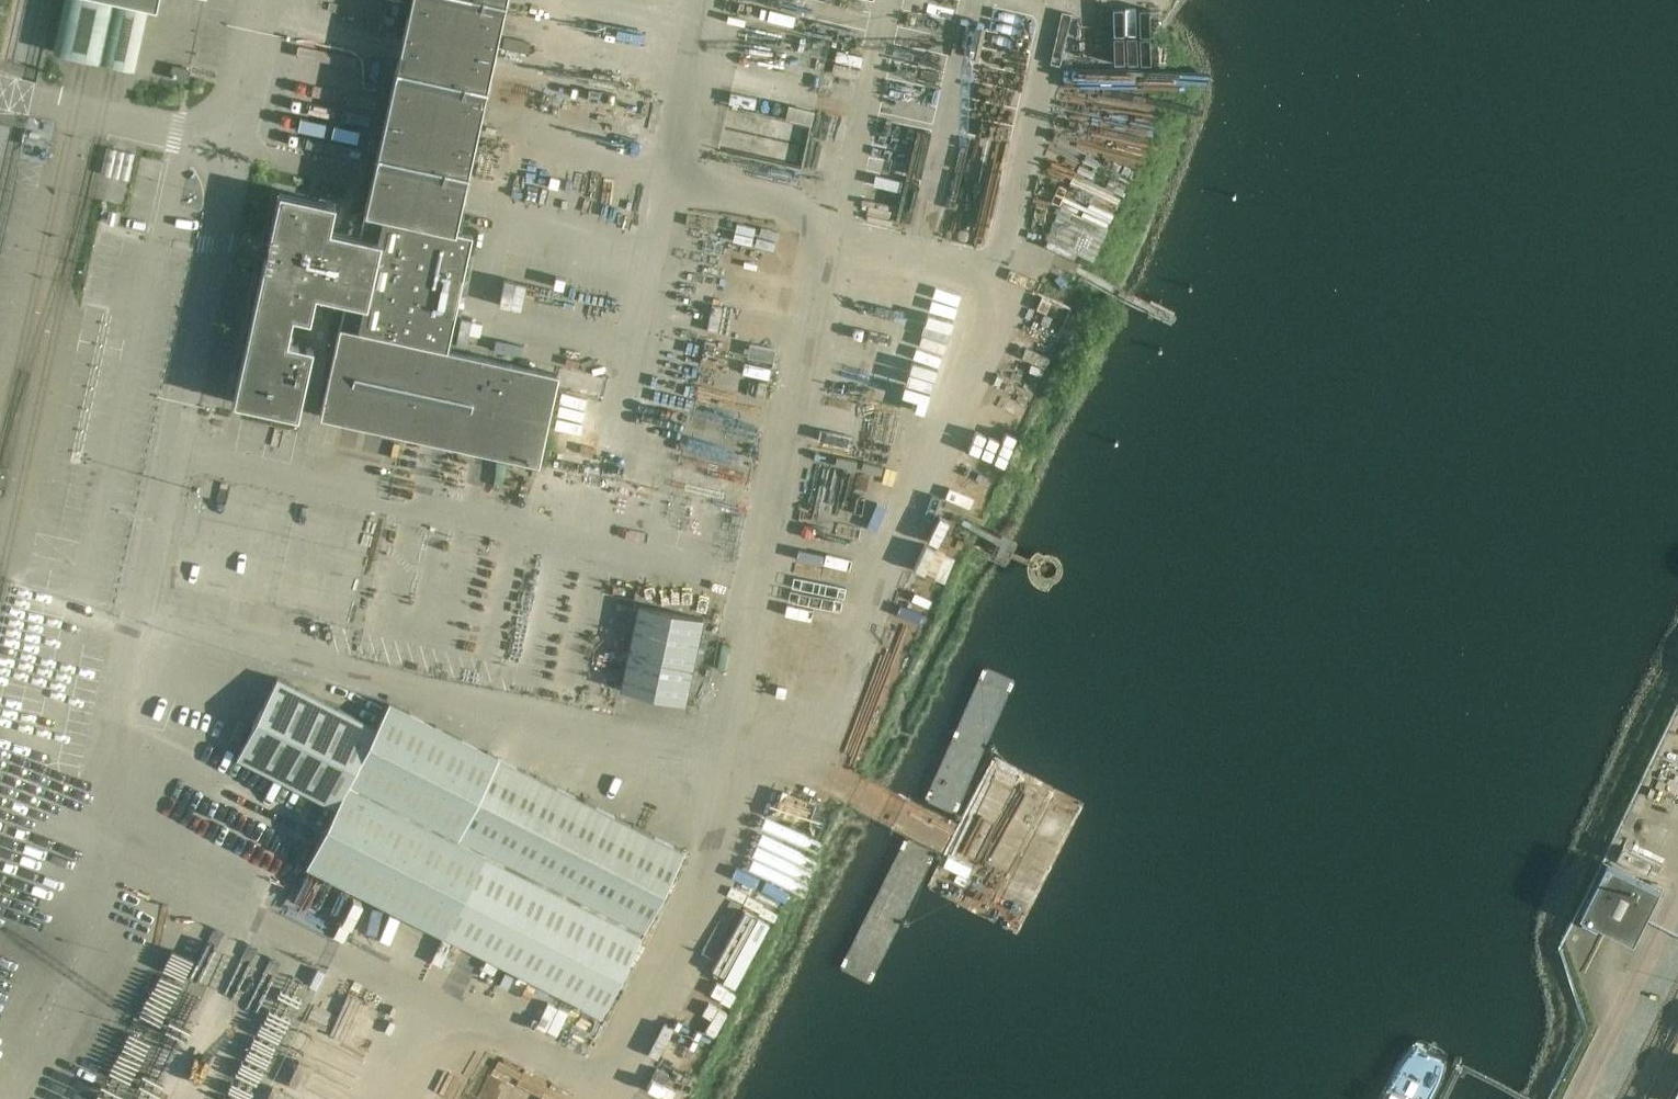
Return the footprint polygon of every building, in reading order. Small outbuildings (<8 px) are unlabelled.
[(147,4),(130,0),(64,0),(53,51),(85,58),(113,65),(133,69),(147,4)] [(232,401),(296,415),(312,347),(286,341),(291,315),(309,319),(315,294),(338,299),(337,300),(342,308),(344,308),(340,325),(339,325),(319,416),(538,463),(558,373),(446,349),(471,234),(454,230),(504,0),(410,0),(364,210),(365,211),(361,228),(360,228),(352,233),(351,234),(328,229),(334,203),(279,191),(267,243),(270,246),(269,246),(271,246),(269,254),(268,254),(265,255),(253,307),(232,401)] [(187,81),(190,68),(172,64),(169,77),(187,81)] [(684,703),(702,618),(638,604),(619,689),(684,703)] [(236,757),(336,808),(307,868),(508,969),(506,974),(497,970),(486,994),(493,998),(493,999),(529,1018),(532,1013),(539,1017),(552,993),(601,1016),(644,931),(684,851),(388,703),(376,727),(277,677),(236,757)] [(1609,863),(1608,865),(1583,917),(1636,943),(1663,890),(1609,863)]
